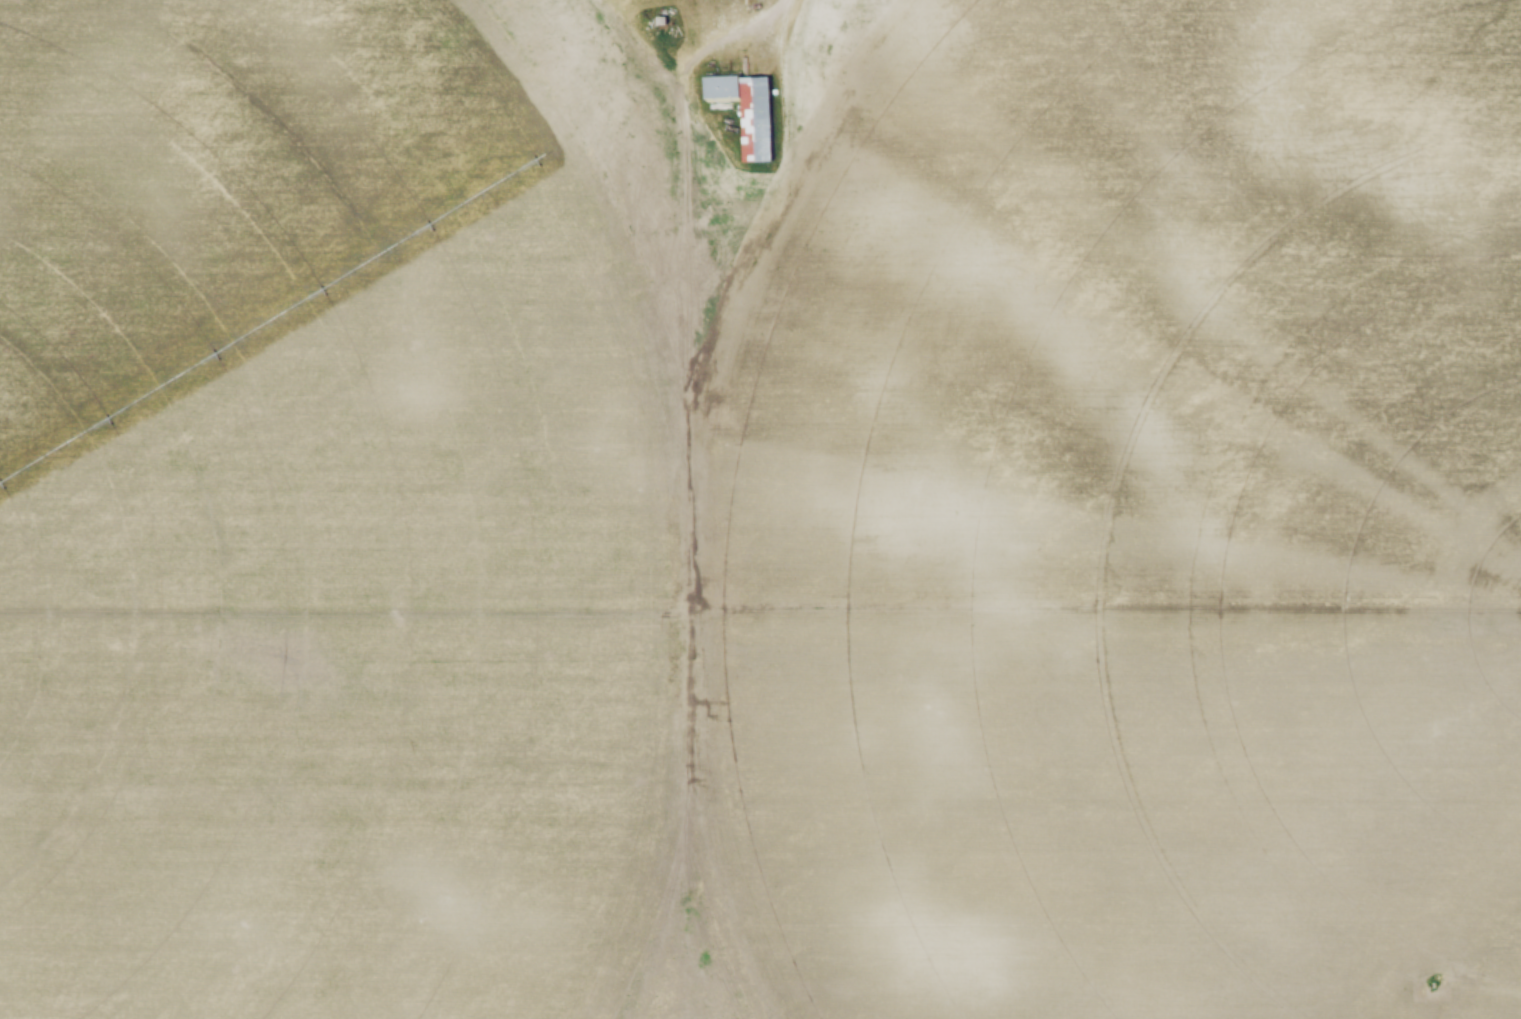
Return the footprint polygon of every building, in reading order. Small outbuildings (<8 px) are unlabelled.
[(771,75),(705,77),(706,102),(743,101),(745,163),(773,163),(771,75)]
